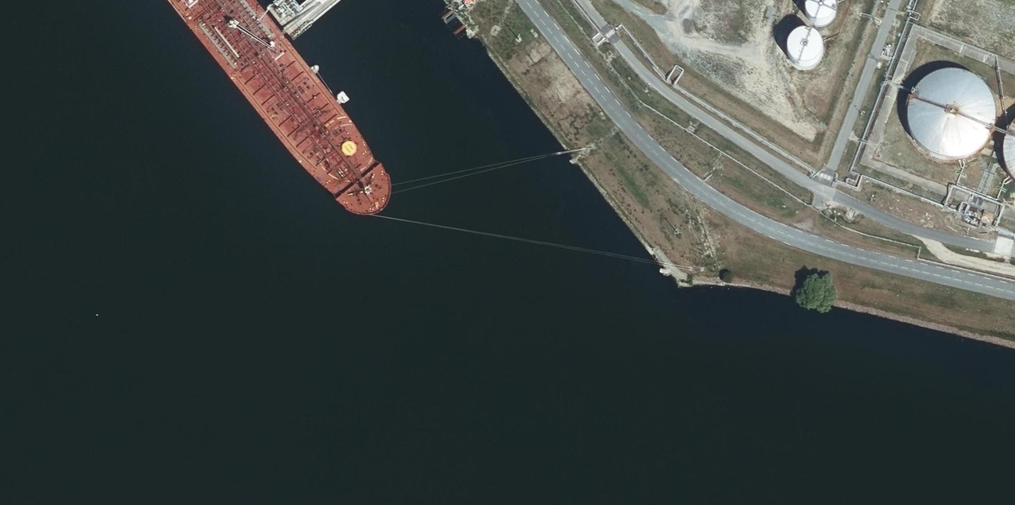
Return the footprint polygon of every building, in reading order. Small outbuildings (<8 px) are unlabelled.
[(806,18),(807,19),(810,23),(811,24),(815,26),(819,27),(823,27),(827,26),(831,23),(833,20),(836,16),(836,13),(836,9),(835,4),(832,1),(831,0),(810,0),(809,1),(807,4),(806,6),(805,10),(805,13),(805,15),(806,18)] [(789,56),(790,58),(790,59),(792,63),(794,64),(798,67),(801,68),(806,69),(808,68),(811,68),(815,66),(818,63),(820,60),(821,58),(822,55),(823,52),(823,50),(822,47),(821,44),(819,41),(817,38),(815,37),(812,35),(810,34),(807,34),(802,34),(798,36),(794,38),(793,39),(791,41),(790,44),(788,48),(788,52),(789,56)] [(947,160),(961,159),(975,153),(985,143),(993,130),(995,115),(993,100),(985,87),(973,77),(959,71),(944,71),(930,75),(919,83),(910,95),(906,109),(906,124),(911,137),(920,149),(933,156),(947,160)] [(1007,128),(1003,142),(1003,156),(1009,170),(1014,178),(1014,118),(1007,128)]
